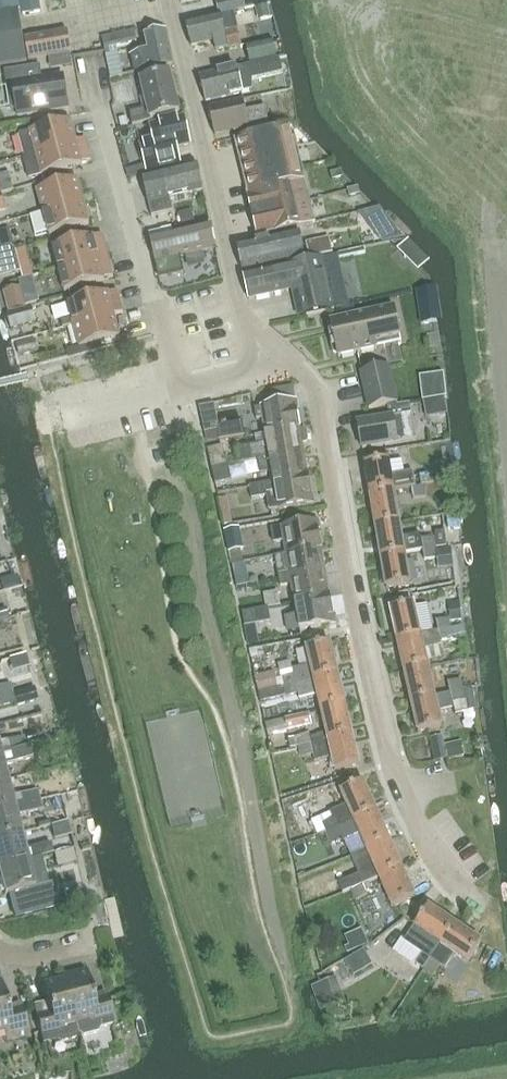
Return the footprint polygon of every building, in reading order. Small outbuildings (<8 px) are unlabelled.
[(27,61),(19,11),(23,10),(23,15),(40,12),(38,0),(0,0),(0,66),(27,61)] [(219,14),(246,8),(244,0),(220,0),(217,1),(219,14)] [(186,23),(191,46),(214,40),(217,51),(241,44),(238,29),(225,32),(221,15),(186,23)] [(148,55),(136,58),(138,71),(151,69),(173,65),(166,30),(143,35),(148,55)] [(25,39),(29,60),(72,52),(68,31),(25,39)] [(103,38),(106,55),(118,52),(117,46),(137,42),(135,31),(103,38)] [(247,45),(251,63),(277,57),(273,40),(247,45)] [(80,71),(96,69),(93,53),(77,55),(80,71)] [(268,61),(200,77),(206,102),(243,93),(242,93),(240,83),(252,80),(283,73),(279,58),(268,61)] [(5,71),(7,86),(10,107),(14,110),(17,109),(18,116),(68,109),(63,76),(32,81),(30,67),(5,71)] [(130,113),(133,125),(152,120),(152,119),(180,112),(171,74),(141,81),(148,109),(130,113)] [(209,108),(215,135),(248,128),(250,134),(271,130),(266,106),(246,111),(243,100),(209,108)] [(154,141),(139,144),(146,172),(174,165),(181,164),(177,148),(191,145),(187,129),(189,125),(185,121),(184,117),(151,125),(154,141)] [(71,120),(20,134),(25,156),(77,142),(71,120)] [(292,126),(236,140),(253,209),(248,210),(247,212),(249,220),(251,222),(256,221),(259,236),(315,222),(292,126)] [(25,156),(23,157),(29,179),(83,165),(82,163),(92,161),(86,139),(77,142),(25,156)] [(148,177),(143,178),(145,189),(152,217),(166,213),(170,212),(166,199),(203,190),(198,165),(148,177)] [(341,170),(330,173),(332,181),(343,178),(341,170)] [(37,190),(43,212),(84,202),(78,179),(37,190)] [(358,187),(347,190),(349,197),(360,195),(358,187)] [(84,202),(43,212),(30,216),(35,235),(49,232),(49,234),(90,223),(84,202)] [(379,209),(361,213),(383,242),(401,238),(379,209)] [(152,217),(143,219),(147,232),(169,227),(166,213),(152,217)] [(180,257),(216,248),(211,224),(173,233),(172,228),(149,233),(159,278),(184,273),(180,257)] [(16,250),(10,229),(0,232),(0,255),(16,250)] [(237,246),(243,270),(304,257),(299,233),(237,246)] [(93,236),(53,247),(59,269),(108,256),(102,235),(93,237),(93,236)] [(330,238),(306,243),(309,259),(333,253),(330,238)] [(0,255),(0,277),(21,271),(16,250),(0,255)] [(105,280),(105,279),(114,276),(108,256),(59,269),(65,291),(105,280)] [(335,309),(335,308),(323,258),(244,275),(249,299),(293,290),(299,317),(307,315),(335,309)] [(3,291),(9,311),(27,306),(22,286),(3,291)] [(433,289),(417,291),(422,323),(437,321),(433,289)] [(124,313),(118,292),(109,294),(108,293),(68,304),(72,318),(61,321),(63,329),(74,326),(114,315),(124,313)] [(338,353),(339,356),(377,348),(376,342),(401,337),(394,305),(368,311),(368,314),(331,322),(335,337),(332,337),(331,340),(334,352),(336,354),(338,353)] [(7,314),(11,329),(36,322),(32,307),(7,314)] [(114,315),(74,326),(80,348),(120,337),(114,315)] [(17,343),(20,355),(39,350),(36,338),(17,343)] [(361,373),(370,409),(398,402),(390,366),(361,373)] [(301,429),(294,387),(271,391),(274,404),(261,407),(262,407),(254,409),(256,420),(263,419),(266,434),(300,428),(300,429),(301,429)] [(417,440),(413,414),(393,417),(358,423),(362,449),(417,440)] [(217,426),(220,440),(245,436),(243,422),(217,426)] [(302,444),(307,443),(309,441),(307,432),(305,430),(300,431),(300,429),(300,428),(266,434),(268,444),(236,449),(239,464),(258,460),(304,452),(302,444)] [(208,449),(212,469),(228,465),(224,446),(208,449)] [(261,474),(273,472),(274,481),(308,476),(304,452),(258,460),(261,474)] [(389,460),(365,464),(371,496),(395,492),(395,491),(416,488),(414,472),(392,476),(389,460)] [(228,465),(212,469),(215,484),(231,480),(228,465)] [(252,499),(267,496),(270,511),(279,509),(280,510),(314,504),(309,476),(308,476),(274,481),(250,486),(252,499)] [(425,486),(412,489),(414,499),(427,497),(425,486)] [(395,492),(371,496),(376,526),(400,522),(395,492)] [(321,549),(322,549),(317,521),(270,529),(273,544),(285,542),(287,555),(321,549)] [(400,522),(376,526),(381,557),(405,553),(423,550),(436,547),(434,537),(422,539),(421,535),(403,538),(400,522)] [(239,527),(225,530),(229,552),(243,549),(239,527)] [(436,547),(423,550),(425,560),(438,558),(436,547)] [(325,573),(321,549),(287,555),(276,557),(279,576),(280,581),(325,573)] [(405,553),(381,557),(387,588),(411,584),(405,553)] [(292,584),(296,603),(329,597),(329,596),(325,573),(280,581),(281,585),(292,584)] [(249,585),(247,575),(235,577),(237,587),(249,585)] [(16,577),(1,581),(4,590),(18,586),(16,577)] [(267,607),(269,608),(281,606),(278,590),(264,593),(267,607)] [(329,596),(329,597),(296,603),(298,615),(284,617),(287,633),(335,624),(330,596),(329,596)] [(391,608),(398,639),(422,634),(415,603),(391,608)] [(245,625),(271,621),(269,608),(267,607),(243,611),(245,625)] [(0,610),(0,620),(9,618),(6,608),(0,610)] [(436,619),(438,631),(453,628),(451,621),(449,616),(436,619)] [(422,634),(398,639),(405,670),(429,665),(429,662),(446,658),(442,641),(455,638),(453,628),(438,631),(422,635),(422,634)] [(307,648),(311,664),(293,669),(294,673),(281,676),(284,686),(338,674),(331,643),(307,648)] [(429,665),(405,670),(412,702),(437,696),(436,695),(429,665)] [(274,673),(255,677),(258,691),(277,687),(274,673)] [(300,700),(318,696),(321,710),(345,704),(338,674),(284,686),(286,696),(298,693),(300,700)] [(450,692),(450,693),(464,690),(462,678),(447,681),(450,692)] [(13,691),(11,684),(0,686),(0,694),(13,691)] [(436,695),(437,696),(412,702),(419,733),(444,727),(440,710),(454,707),(453,702),(466,700),(464,690),(450,693),(450,692),(436,695)] [(16,704),(13,693),(13,691),(0,694),(0,707),(16,704)] [(26,703),(23,691),(13,693),(16,704),(17,706),(26,703)] [(321,710),(329,740),(352,735),(345,704),(321,710)] [(285,718),(287,730),(313,724),(310,712),(285,718)] [(309,735),(296,737),(299,747),(311,745),(309,735)] [(315,761),(332,756),(336,771),(360,765),(352,735),(329,740),(311,745),(299,747),(298,747),(301,757),(313,754),(315,761)] [(26,745),(24,737),(0,743),(0,752),(26,745)] [(461,742),(445,746),(448,760),(464,756),(461,742)] [(0,752),(0,780),(8,779),(4,766),(33,759),(29,744),(26,745),(0,752)] [(0,780),(0,809),(14,805),(8,779),(0,780)] [(333,819),(321,823),(326,834),(338,829),(354,822),(376,811),(364,782),(341,792),(347,805),(330,813),(333,819)] [(39,790),(20,795),(22,803),(41,799),(39,790)] [(41,799),(22,803),(25,814),(43,810),(41,799)] [(0,809),(0,838),(21,832),(17,816),(25,814),(22,803),(14,805),(0,809)] [(354,822),(338,829),(342,837),(344,842),(360,835),(367,850),(389,839),(376,811),(354,822)] [(67,823),(51,827),(55,840),(71,836),(67,823)] [(338,829),(326,834),(330,843),(342,837),(338,829)] [(0,838),(0,866),(36,857),(33,848),(26,850),(21,832),(0,838)] [(359,876),(339,885),(344,894),(351,891),(364,885),(380,878),(380,879),(402,868),(389,839),(367,850),(351,857),(359,876)] [(51,843),(33,848),(36,857),(42,856),(53,853),(51,843)] [(57,852),(45,855),(48,869),(61,866),(57,852)] [(0,866),(0,879),(4,894),(10,892),(17,917),(59,906),(53,882),(48,883),(42,856),(36,857),(0,866)] [(402,868),(380,879),(382,883),(387,893),(393,907),(415,897),(402,868)] [(364,885),(351,891),(355,899),(368,893),(364,885)] [(416,927),(405,942),(421,952),(423,954),(416,965),(424,970),(455,925),(429,906),(416,927)] [(455,925),(424,970),(433,976),(440,965),(446,969),(456,954),(468,963),(482,943),(455,925)] [(349,947),(345,948),(348,954),(368,945),(362,930),(345,937),(349,947)] [(364,951),(345,962),(354,977),(373,966),(364,951)] [(62,976),(63,979),(64,979),(79,1035),(83,1038),(98,1034),(100,1030),(115,1026),(108,996),(94,1000),(86,970),(62,976)] [(79,1035),(64,979),(63,979),(42,984),(49,1011),(35,1015),(43,1045),(58,1041),(62,1043),(76,1039),(79,1035)] [(4,1030),(7,1040),(29,1034),(22,1007),(8,1010),(1,981),(0,981),(0,1031),(4,1030)]
